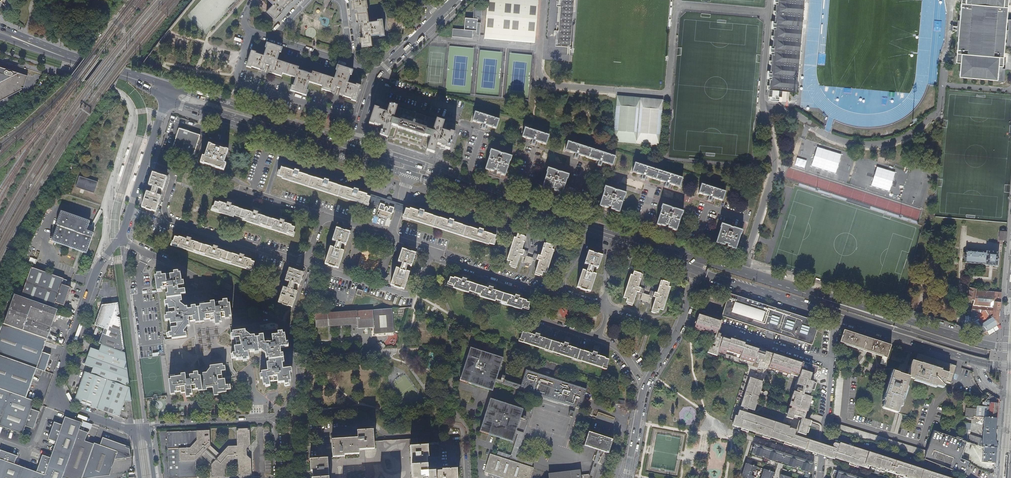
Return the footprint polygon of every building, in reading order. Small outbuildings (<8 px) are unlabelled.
[(273,4),(267,12),(274,19),(283,9),(284,9),(286,7),(288,5),(288,4),(292,0),(269,0),(273,4)] [(352,0),(353,10),(356,9),(358,27),(358,30),(358,33),(359,33),(361,46),(372,45),(371,35),(380,34),(380,36),(385,35),(382,18),(378,19),(378,20),(369,22),(367,8),(368,8),(367,0),(352,0)] [(484,39),(535,43),(538,0),(488,0),(484,39)] [(574,0),(559,0),(559,2),(557,2),(557,7),(561,7),(560,32),(555,31),(555,36),(558,37),(557,44),(571,45),(574,0)] [(769,101),(779,102),(780,98),(782,98),(782,91),(796,92),(804,0),(778,0),(769,101)] [(961,1),(959,25),(958,29),(956,55),(956,61),(960,62),(959,76),(997,79),(996,81),(1003,81),(1005,67),(1002,67),(1003,60),(1004,45),(1006,45),(1006,46),(1010,46),(1010,40),(1010,20),(1006,19),(1007,5),(1008,0),(961,0),(961,1)] [(455,37),(474,38),(475,30),(478,30),(478,34),(482,34),(483,22),(479,22),(480,17),(483,17),(484,7),(476,7),(475,18),(467,17),(466,29),(455,28),(455,37)] [(356,102),(361,86),(356,84),(356,86),(347,83),(350,75),(351,75),(352,71),(337,66),(336,70),(337,71),(334,79),(308,71),(308,70),(305,69),(303,68),(302,69),(277,61),(279,53),(281,53),(282,48),(266,43),(265,48),(266,49),(264,57),(255,54),(256,53),(251,51),(246,67),(251,69),(251,67),(259,70),(260,69),(266,71),(272,73),(271,74),(281,77),(282,74),(296,78),(293,87),(292,86),(290,91),(306,96),(308,91),(306,91),(309,82),(323,86),(321,89),(330,92),(331,91),(337,93),(343,95),(343,96),(351,99),(351,100),(356,102)] [(22,89),(21,88),(21,87),(23,87),(27,75),(14,71),(13,73),(12,73),(12,72),(10,71),(9,72),(8,72),(7,70),(4,70),(5,68),(0,66),(0,99),(22,89)] [(662,99),(616,96),(613,143),(659,145),(662,99)] [(427,150),(430,151),(435,153),(437,146),(438,144),(445,147),(445,148),(450,150),(455,133),(450,132),(449,133),(441,131),(444,122),(390,105),(387,113),(379,111),(379,110),(378,109),(377,113),(373,125),(374,125),(373,126),(374,126),(375,123),(383,126),(382,129),(380,135),(383,136),(387,137),(386,141),(406,148),(426,154),(427,150)] [(377,113),(378,109),(375,108),(370,124),(373,125),(377,113)] [(499,119),(475,112),(474,113),(475,113),(472,120),(481,123),(481,125),(482,126),(482,128),(483,129),(484,129),(485,127),(487,127),(488,125),(496,128),(498,120),(499,121),(499,119)] [(199,133),(179,127),(173,149),(190,156),(194,153),(199,133)] [(549,135),(525,127),(524,128),(525,129),(522,136),(530,139),(530,141),(532,142),(531,144),(533,145),(534,145),(535,142),(537,143),(538,141),(545,144),(548,136),(549,135)] [(615,156),(598,150),(568,141),(567,142),(568,143),(565,150),(574,153),(573,155),(575,155),(574,158),(575,158),(577,159),(578,156),(580,157),(581,155),(595,159),(597,160),(596,162),(598,163),(597,165),(599,166),(600,166),(601,164),(603,164),(604,162),(612,165),(615,157),(615,156)] [(224,164),(228,150),(224,149),(224,150),(221,149),(221,147),(220,146),(218,145),(217,148),(213,146),(213,145),(210,144),(205,158),(204,157),(201,164),(205,166),(206,165),(220,169),(220,170),(223,171),(226,165),(224,164)] [(500,152),(491,150),(489,154),(490,154),(485,169),(489,170),(495,171),(501,173),(500,174),(504,176),(510,160),(511,160),(512,157),(503,153),(502,154),(499,153),(500,152)] [(683,177),(665,172),(635,162),(635,163),(635,164),(633,171),(641,174),(640,176),(642,176),(641,179),(643,179),(644,180),(645,177),(647,178),(648,176),(662,180),(664,181),(664,183),(666,184),(665,186),(666,187),(667,187),(668,185),(670,185),(671,183),(679,186),(682,178),(683,177)] [(367,206),(369,202),(370,198),(366,196),(367,195),(360,193),(361,189),(364,190),(365,186),(360,185),(359,187),(355,185),(356,183),(350,182),(349,185),(352,186),(350,190),(330,183),(332,180),(335,181),(336,177),(330,175),(329,177),(326,176),(326,174),(320,172),(319,176),(322,177),(321,180),(301,174),(302,170),(305,171),(306,167),(301,166),(300,168),(296,166),(297,164),(291,163),(290,166),(293,167),(291,171),(281,167),(280,172),(279,172),(277,176),(282,178),(282,179),(367,206)] [(567,179),(569,174),(560,172),(559,172),(557,172),(557,171),(548,168),(547,172),(542,188),(546,189),(547,188),(552,190),(557,192),(557,193),(561,194),(567,179)] [(163,190),(167,178),(160,176),(153,173),(149,186),(153,187),(151,193),(146,192),(141,208),(155,212),(161,197),(156,195),(159,189),(163,190)] [(77,187),(95,193),(99,182),(80,176),(77,187)] [(726,192),(702,184),(699,193),(707,196),(707,197),(708,198),(707,201),(709,201),(711,202),(711,199),(714,199),(714,198),(722,200),(725,193),(726,192)] [(599,206),(601,207),(603,207),(604,207),(608,208),(609,205),(610,206),(612,206),(611,209),(615,210),(615,211),(619,212),(624,197),(625,197),(626,193),(617,190),(616,191),(614,190),(614,189),(607,187),(605,186),(603,190),(604,191),(599,206)] [(399,210),(405,212),(406,209),(407,205),(401,203),(398,202),(392,201),(391,203),(386,201),(386,199),(381,197),(378,196),(371,194),(370,198),(369,202),(376,203),(380,205),(380,204),(385,205),(385,204),(390,206),(389,207),(394,208),(394,209),(399,210)] [(232,204),(234,204),(235,201),(231,200),(227,198),(225,202),(228,202),(227,205),(224,204),(219,202),(219,204),(215,202),(214,207),(212,206),(211,211),(293,237),(295,233),(293,232),(295,228),(291,227),(291,226),(286,224),(283,223),(284,221),(286,222),(288,218),(283,217),(279,215),(278,219),(280,219),(279,222),(277,221),(260,216),(257,215),(258,212),(260,213),(261,209),(257,208),(253,206),(251,210),(254,211),(253,213),(251,213),(233,207),(231,206),(232,204)] [(406,209),(405,212),(403,217),(489,245),(489,243),(494,245),(496,241),(494,240),(496,236),(486,233),(487,229),(489,230),(491,226),(485,225),(484,227),(480,225),(481,223),(475,222),(474,225),(477,226),(476,230),(456,223),(457,219),(460,220),(461,217),(455,215),(455,217),(451,216),(451,214),(445,212),(444,216),(447,216),(446,220),(426,214),(427,210),(430,211),(431,207),(425,206),(425,208),(421,206),(421,204),(416,202),(415,206),(417,207),(416,211),(410,209),(409,210),(406,209)] [(392,214),(394,209),(394,208),(389,207),(390,206),(385,204),(385,205),(380,204),(380,205),(378,209),(381,210),(380,214),(387,217),(389,213),(392,214)] [(672,208),(663,206),(661,210),(662,210),(657,225),(661,226),(662,225),(667,227),(673,228),(673,229),(677,231),(682,216),(684,212),(675,209),(674,210),(672,209),(672,208)] [(62,211),(60,217),(86,226),(85,229),(87,230),(91,221),(62,211)] [(60,217),(50,240),(86,253),(93,232),(87,230),(85,229),(86,226),(60,217)] [(731,227),(722,224),(720,228),(721,228),(716,243),(721,245),(721,244),(726,246),(732,247),(732,248),(736,249),(741,234),(742,234),(743,231),(734,228),(731,227)] [(345,245),(349,233),(343,231),(336,229),(332,241),(336,242),(334,248),(330,247),(325,264),(338,268),(343,252),(339,250),(341,244),(345,245)] [(186,240),(184,239),(179,237),(178,238),(175,237),(173,242),(172,241),(171,245),(253,272),(254,267),(253,267),(254,262),(251,261),(251,260),(245,258),(243,258),(244,255),(246,256),(247,252),(242,251),(238,250),(237,253),(239,254),(239,256),(236,256),(219,250),(217,249),(218,247),(220,247),(221,244),(217,243),(212,241),(211,245),(213,245),(213,248),(210,247),(193,242),(190,241),(191,238),(194,239),(195,236),(190,234),(186,233),(185,236),(187,237),(186,240)] [(520,254),(523,255),(524,251),(522,250),(523,246),(526,239),(524,238),(524,237),(518,235),(517,238),(514,238),(507,260),(511,261),(510,265),(516,267),(520,254)] [(538,255),(536,259),(539,260),(535,273),(542,275),(543,272),(546,273),(554,250),(552,250),(553,246),(546,244),(546,245),(544,245),(541,253),(540,256),(538,255)] [(411,266),(415,254),(409,252),(402,250),(398,262),(402,263),(400,270),(396,268),(391,285),(404,289),(409,273),(406,271),(408,265),(411,266)] [(987,252),(967,250),(966,254),(965,254),(964,254),(964,255),(964,256),(965,257),(966,258),(966,263),(985,265),(997,266),(998,252),(987,251),(987,252)] [(598,269),(602,256),(595,254),(588,252),(584,264),(588,266),(586,272),(582,270),(577,287),(590,292),(596,275),(592,274),(594,268),(598,269)] [(531,265),(533,259),(533,258),(526,256),(524,262),(526,263),(526,265),(529,266),(529,264),(531,265)] [(56,276),(32,267),(21,296),(53,307),(56,299),(59,300),(63,291),(56,288),(52,287),(56,276)] [(299,285),(302,273),(296,271),(289,269),(285,281),(289,282),(287,289),(283,287),(278,303),(292,307),(297,292),(293,290),(294,284),(299,285)] [(637,291),(639,292),(640,288),(638,287),(639,284),(642,276),(640,275),(641,274),(634,271),(632,275),(631,275),(623,297),(627,299),(626,302),(633,304),(637,291)] [(179,274),(176,274),(173,274),(173,276),(161,278),(160,275),(156,275),(157,279),(155,279),(157,292),(160,291),(160,289),(166,288),(168,304),(164,305),(165,309),(167,309),(169,317),(166,317),(166,319),(167,323),(168,323),(171,335),(166,335),(167,339),(170,339),(170,340),(185,338),(185,335),(184,335),(183,329),(188,328),(188,324),(194,323),(195,326),(203,324),(203,322),(208,321),(209,323),(213,323),(214,325),(218,325),(220,324),(219,320),(223,320),(223,321),(228,321),(227,319),(230,319),(229,317),(229,312),(228,305),(226,306),(225,302),(221,302),(221,304),(214,305),(213,303),(209,304),(209,306),(203,307),(203,304),(198,305),(199,309),(195,310),(195,308),(191,308),(191,310),(187,310),(187,308),(181,309),(180,303),(179,297),(182,296),(186,295),(185,292),(183,292),(182,288),(184,287),(184,283),(182,283),(181,275),(179,276),(179,274)] [(462,280),(459,280),(454,278),(453,279),(450,278),(449,282),(447,282),(446,286),(528,312),(530,308),(528,308),(529,303),(526,302),(526,301),(521,299),(519,299),(520,296),(522,297),(523,293),(518,292),(514,291),(513,294),(515,295),(514,298),(512,297),(494,291),(492,290),(493,288),(495,288),(496,285),(492,284),(488,282),(487,286),(489,286),(488,289),(486,288),(468,282),(466,282),(467,279),(469,280),(470,276),(465,275),(461,274),(460,277),(462,278),(462,280)] [(654,292),(653,297),(655,298),(651,310),(658,313),(659,309),(663,310),(670,288),(668,287),(669,283),(662,281),(662,282),(660,282),(658,290),(657,293),(654,292)] [(973,307),(976,290),(976,289),(970,288),(968,298),(972,299),(971,300),(971,304),(970,310),(968,309),(966,316),(964,315),(962,327),(968,329),(972,310),(972,309),(973,307)] [(993,316),(995,291),(976,290),(973,307),(975,307),(975,309),(978,315),(985,310),(990,318),(993,316)] [(998,324),(1001,292),(995,291),(993,316),(990,318),(991,319),(995,325),(998,324)] [(642,293),(640,300),(643,300),(642,303),(645,303),(645,301),(648,302),(649,296),(650,295),(642,293)] [(21,296),(15,294),(9,309),(8,309),(7,312),(8,312),(4,323),(47,338),(52,323),(45,320),(47,314),(55,317),(57,309),(53,307),(21,296)] [(723,316),(812,345),(820,323),(730,294),(723,316)] [(103,328),(98,343),(101,343),(120,350),(123,348),(119,316),(115,315),(119,312),(117,302),(101,304),(94,325),(103,328)] [(393,333),(392,309),(342,312),(314,314),(315,327),(357,324),(357,328),(374,327),(374,334),(393,333)] [(987,330),(995,325),(991,319),(990,318),(985,310),(978,315),(977,315),(987,330)] [(52,323),(55,317),(47,314),(45,320),(52,323)] [(719,329),(720,323),(706,319),(705,321),(701,320),(702,317),(698,316),(697,322),(695,328),(717,335),(718,333),(719,329)] [(3,323),(0,332),(0,355),(37,368),(45,371),(51,354),(43,351),(47,338),(4,323),(3,323)] [(609,360),(605,359),(605,358),(599,356),(600,352),(598,351),(598,350),(594,348),(593,350),(591,349),(589,353),(581,350),(570,347),(571,342),(569,342),(569,341),(565,339),(565,340),(562,340),(561,344),(542,337),(543,333),(540,332),(541,331),(536,330),(536,331),(534,330),(532,334),(526,332),(526,333),(522,332),(519,341),(606,369),(609,360)] [(844,330),(840,342),(882,356),(880,363),(886,365),(886,360),(891,345),(844,330)] [(289,373),(289,368),(282,369),(281,363),(280,354),(279,348),(285,347),(285,343),(283,335),(281,335),(280,331),(277,331),(277,335),(271,337),(271,339),(263,340),(262,335),(258,336),(258,338),(254,339),(254,336),(245,338),(244,332),(232,334),(232,336),(230,336),(230,340),(234,340),(236,349),(233,349),(234,356),(230,356),(231,360),(234,359),(235,361),(241,360),(245,359),(248,359),(247,352),(253,352),(253,354),(257,353),(257,351),(263,351),(264,359),(268,359),(269,363),(266,363),(267,371),(261,372),(262,375),(260,375),(260,379),(262,379),(263,385),(265,385),(265,386),(269,386),(269,382),(277,381),(277,383),(284,382),(284,386),(289,386),(289,382),(290,381),(289,373)] [(758,364),(761,361),(760,361),(761,358),(763,359),(765,354),(758,351),(758,350),(756,349),(755,352),(753,352),(753,350),(751,349),(752,347),(749,347),(747,350),(746,349),(747,348),(744,347),(744,345),(730,341),(730,342),(720,339),(721,335),(718,334),(718,337),(716,337),(714,341),(715,341),(714,342),(713,341),(712,342),(711,342),(711,343),(711,345),(712,345),(714,346),(719,348),(719,350),(726,352),(726,350),(741,354),(740,357),(754,362),(755,359),(756,360),(756,362),(756,363),(758,364)] [(120,350),(101,343),(98,349),(91,347),(84,364),(93,367),(90,373),(125,386),(128,384),(124,352),(120,350)] [(716,357),(719,350),(719,348),(714,346),(714,348),(709,347),(707,354),(716,357)] [(494,381),(496,377),(503,358),(470,347),(459,380),(491,390),(494,381)] [(763,359),(761,358),(760,361),(761,361),(766,363),(768,355),(773,356),(775,351),(767,348),(765,354),(763,359)] [(956,366),(918,354),(915,362),(912,361),(907,377),(893,372),(883,401),(884,402),(882,408),(896,412),(899,406),(900,406),(909,378),(936,386),(937,385),(944,387),(945,382),(951,383),(956,366)] [(0,355),(0,388),(27,398),(37,368),(0,355)] [(768,355),(766,363),(770,364),(769,367),(798,376),(799,376),(799,378),(800,379),(800,378),(802,379),(804,378),(812,375),(814,374),(816,374),(817,370),(815,369),(816,366),(816,364),(810,362),(810,364),(804,362),(803,365),(801,365),(801,363),(799,363),(797,366),(796,365),(796,364),(794,363),(794,361),(792,360),(791,363),(790,363),(790,361),(787,360),(788,359),(785,358),(784,361),(782,360),(783,359),(780,358),(780,357),(777,356),(777,359),(775,358),(775,357),(773,356),(768,355)] [(213,393),(218,392),(226,392),(226,390),(230,389),(229,385),(225,386),(224,380),(222,380),(221,371),(225,371),(225,367),(222,367),(222,365),(209,366),(210,373),(202,374),(202,376),(198,376),(198,373),(193,373),(194,375),(185,376),(185,374),(181,375),(181,377),(175,377),(175,375),(171,376),(171,379),(169,380),(171,394),(175,394),(181,393),(182,395),(186,395),(190,394),(192,394),(192,390),(198,389),(207,388),(212,387),(213,393)] [(525,369),(521,385),(519,389),(579,408),(586,388),(525,369)] [(84,371),(74,401),(118,416),(124,401),(130,400),(129,387),(125,386),(90,373),(84,371)] [(844,372),(837,371),(832,415),(840,416),(844,372)] [(519,389),(521,385),(496,377),(494,381),(514,388),(509,405),(514,407),(519,389)] [(751,407),(750,411),(751,411),(760,381),(751,378),(744,401),(752,403),(751,407)] [(789,415),(801,418),(803,412),(807,413),(811,398),(803,396),(804,395),(808,396),(810,395),(810,393),(809,392),(808,391),(807,391),(807,389),(814,392),(816,384),(807,381),(806,382),(805,382),(805,384),(803,388),(801,387),(800,390),(797,389),(797,392),(799,393),(798,394),(794,393),(790,407),(792,408),(789,415)] [(23,433),(26,426),(34,429),(40,412),(32,409),(35,401),(27,398),(0,388),(0,425),(23,433)] [(967,441),(971,443),(984,447),(983,462),(995,463),(997,443),(995,439),(997,411),(998,400),(995,398),(990,395),(984,402),(986,402),(985,403),(984,406),(975,405),(975,409),(974,416),(985,417),(983,438),(970,435),(970,434),(967,441)] [(523,409),(514,407),(509,405),(489,399),(486,410),(483,418),(482,420),(479,429),(512,440),(515,432),(516,429),(523,409)] [(965,408),(964,416),(964,417),(973,418),(973,416),(974,416),(975,409),(965,408)] [(734,423),(733,427),(738,429),(738,427),(741,427),(740,428),(745,429),(747,423),(742,422),(745,413),(737,411),(736,417),(734,416),(732,422),(734,423)] [(82,422),(65,416),(62,424),(54,421),(49,438),(56,441),(51,456),(43,454),(37,470),(15,463),(18,455),(1,449),(0,453),(0,477),(62,477),(79,429),(82,422)] [(766,423),(752,418),(748,430),(763,434),(762,436),(766,437),(768,431),(764,430),(766,423)] [(962,436),(961,439),(967,441),(970,434),(970,435),(971,433),(969,432),(969,430),(972,430),(972,423),(964,422),(962,436)] [(831,429),(925,457),(927,451),(832,423),(831,429)] [(790,431),(774,425),(772,430),(771,430),(769,437),(786,442),(786,444),(809,451),(808,452),(815,454),(815,445),(808,443),(808,441),(794,437),(796,431),(790,430),(790,431)] [(94,443),(85,440),(88,431),(79,429),(62,477),(63,477),(64,476),(69,477),(81,477),(82,477),(94,443)] [(221,456),(212,465),(213,477),(226,477),(226,471),(236,461),(238,461),(239,477),(253,477),(252,460),(248,456),(249,454),(249,451),(248,450),(251,446),(251,429),(237,430),(238,447),(230,447),(221,456)] [(523,432),(516,429),(515,432),(517,433),(510,454),(498,450),(496,455),(531,466),(532,461),(515,456),(523,432)] [(373,449),(373,442),(372,430),(356,431),(356,438),(331,440),(331,457),(343,456),(343,454),(358,454),(358,449),(373,449)] [(211,446),(211,431),(168,433),(169,477),(197,477),(197,462),(202,456),(211,446)] [(605,452),(604,436),(588,431),(583,445),(605,452)] [(924,460),(964,475),(969,462),(961,459),(965,446),(969,448),(971,443),(967,441),(961,439),(934,431),(927,451),(925,457),(924,460)] [(100,444),(95,442),(94,443),(82,477),(93,476),(110,474),(114,459),(129,457),(128,445),(103,436),(100,444)] [(612,439),(604,436),(605,452),(608,453),(612,439)] [(851,456),(853,447),(839,443),(839,444),(835,443),(834,443),(833,445),(833,446),(834,447),(835,448),(834,451),(829,449),(828,449),(828,458),(831,459),(832,457),(853,463),(855,457),(851,456)] [(757,446),(754,445),(751,453),(754,454),(754,457),(777,464),(780,455),(770,452),(770,451),(764,448),(763,450),(757,448),(757,446)] [(202,456),(212,465),(221,456),(211,446),(202,456)] [(410,469),(426,469),(425,459),(426,459),(426,446),(416,447),(409,447),(410,469)] [(868,453),(860,451),(856,464),(863,466),(864,464),(868,465),(869,463),(870,463),(871,459),(870,459),(871,455),(869,455),(869,454),(868,454),(868,453)] [(531,466),(496,455),(490,453),(484,471),(488,472),(504,477),(507,477),(529,477),(533,467),(531,466)] [(875,456),(871,468),(876,469),(876,468),(881,470),(880,471),(884,472),(885,469),(899,473),(898,477),(903,477),(903,476),(908,477),(913,477),(917,477),(917,475),(914,474),(916,469),(911,468),(911,466),(910,465),(881,456),(880,456),(880,457),(875,456)] [(327,457),(309,459),(310,470),(312,470),(312,477),(328,477),(327,457)] [(795,459),(786,457),(784,465),(807,472),(807,470),(810,471),(813,463),(809,462),(809,463),(802,462),(803,461),(796,459),(795,459)] [(754,477),(752,477),(754,471),(756,472),(757,468),(745,464),(741,477),(743,477),(754,477)] [(548,472),(549,477),(589,477),(588,472),(580,474),(579,468),(548,472)] [(432,477),(455,477),(454,470),(439,470),(439,472),(431,472),(432,477)] [(763,470),(761,477),(771,477),(771,476),(773,477),(774,473),(763,470)]
